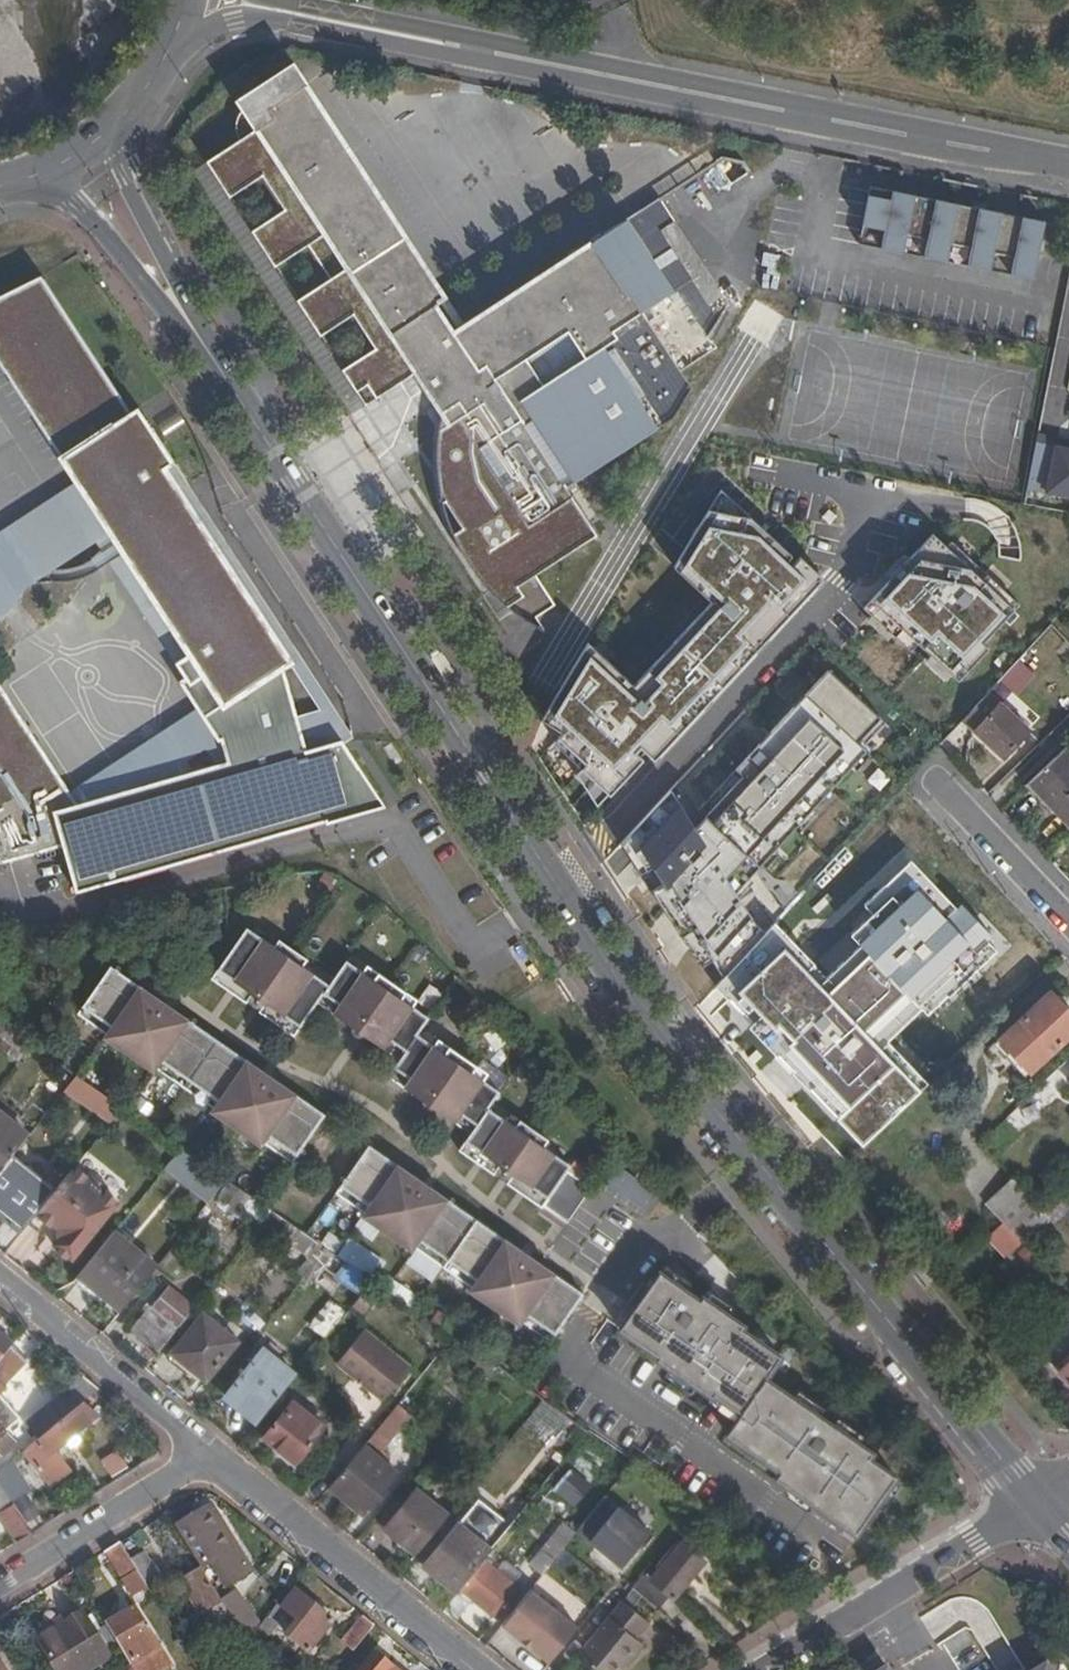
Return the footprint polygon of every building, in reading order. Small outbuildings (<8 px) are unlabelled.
[(660,194),(558,260),(590,308),(576,317),(594,345),(511,399),(509,396),(512,395),(488,358),(484,361),(458,329),(455,331),(385,223),(391,219),(363,175),(366,173),(305,80),(268,104),(274,114),(262,122),(249,99),(244,103),(241,106),(236,117),(236,124),(237,129),(240,136),(207,157),(230,193),(263,172),(285,205),(252,227),(275,262),(308,241),(330,275),(297,296),(320,332),(353,310),(375,344),(342,365),(366,401),(417,368),(441,407),(439,421),(437,436),(436,452),(437,467),(439,485),(442,500),(443,502),(448,518),(452,530),(462,524),(508,577),(494,592),(501,599),(508,604),(513,608),(518,612),(528,619),(555,601),(536,571),(597,531),(566,484),(674,414),(692,384),(681,368),(717,344),(709,332),(729,300),(723,291),(710,299),(665,231),(678,222),(663,198),(660,194)] [(723,153),(716,158),(731,181),(751,168),(744,157),(723,153)] [(870,188),(865,212),(1040,248),(1046,218),(871,183),(870,188)] [(863,219),(859,240),(1034,276),(1040,248),(865,212),(863,219)] [(1,861),(64,842),(77,888),(327,816),(328,820),(377,804),(335,735),(300,746),(278,662),(286,657),(202,518),(191,524),(168,486),(187,476),(142,401),(133,407),(68,288),(0,318),(0,341),(109,505),(122,497),(134,516),(106,536),(196,670),(190,675),(243,752),(111,792),(113,798),(80,806),(0,680),(0,858),(1,861)] [(1040,431),(1029,484),(1068,492),(1068,446),(1057,444),(1059,435),(1040,431)] [(0,530),(0,607),(106,536),(72,482),(0,530)] [(590,641),(545,718),(562,746),(610,791),(649,753),(656,758),(821,578),(721,487),(675,565),(712,597),(635,681),(590,641)] [(947,542),(933,530),(865,604),(910,645),(917,638),(960,677),(987,647),(981,642),(1020,599),(952,537),(947,542)] [(679,778),(624,840),(701,963),(713,957),(722,974),(786,908),(757,868),(867,748),(862,744),(886,719),(829,668),(698,806),(679,778)] [(1003,755),(1028,730),(988,692),(964,718),(1003,755)] [(1068,745),(1032,780),(1042,790),(1068,766),(1068,745)] [(1042,790),(1068,819),(1068,766),(1042,790)] [(891,796),(852,838),(896,886),(930,851),(916,836),(904,823),(910,817),(891,796)] [(910,817),(904,823),(916,836),(922,829),(910,817)] [(1029,917),(1004,893),(951,947),(976,971),(1029,917)] [(796,990),(788,997),(798,1009),(832,974),(821,962),(833,952),(817,935),(823,930),(804,910),(760,951),(796,990)] [(249,922),(213,973),(296,1030),(319,996),(330,980),(304,961),(308,954),(280,935),(276,941),(249,922)] [(823,930),(817,935),(833,952),(838,947),(823,930)] [(330,980),(319,996),(400,1053),(418,1029),(429,1013),(403,994),(407,987),(380,968),(375,974),(348,956),(330,980)] [(321,1107),(107,959),(75,1006),(103,1026),(101,1029),(151,1064),(153,1061),(210,1100),(208,1103),(258,1139),(261,1135),(289,1154),(321,1107)] [(1050,988),(1000,1035),(1017,1054),(1013,1058),(1026,1073),(1068,1033),(1068,1008),(1050,988)] [(951,1000),(920,1029),(934,1043),(965,1014),(951,1000)] [(25,1049),(35,1038),(34,1037),(0,1014),(0,1030),(25,1049)] [(400,1053),(389,1070),(471,1127),(488,1103),(500,1086),(474,1067),(478,1060),(450,1041),(445,1048),(418,1029),(400,1053)] [(95,1106),(98,1103),(113,1115),(125,1100),(80,1068),(67,1083),(95,1106)] [(1061,1094),(1046,1078),(1007,1114),(1022,1130),(1061,1094)] [(113,1115),(111,1118),(166,1163),(176,1151),(161,1138),(167,1130),(125,1100),(113,1115)] [(471,1127),(459,1144),(541,1201),(542,1200),(566,1166),(570,1161),(543,1142),(548,1135),(520,1116),(515,1122),(488,1103),(471,1127)] [(29,1131),(0,1107),(0,1167),(29,1131)] [(166,1163),(163,1166),(204,1202),(228,1172),(184,1141),(176,1151),(166,1163)] [(341,1192),(369,1211),(367,1215),(417,1249),(419,1246),(476,1286),(474,1289),(524,1324),(526,1321),(555,1340),(587,1293),(374,1145),(341,1192)] [(90,1173),(76,1161),(28,1220),(72,1258),(120,1198),(104,1184),(106,1181),(93,1170),(90,1173)] [(614,1165),(599,1185),(639,1214),(654,1194),(614,1165)] [(590,1183),(566,1166),(542,1200),(566,1217),(590,1183)] [(13,1225),(26,1209),(13,1198),(23,1187),(0,1167),(0,1215),(13,1225)] [(1017,1171),(988,1198),(1025,1237),(1031,1231),(1054,1210),(1043,1199),(1017,1171)] [(243,1204),(242,1206),(262,1221),(275,1205),(250,1188),(233,1175),(224,1188),(243,1204)] [(1055,1188),(1043,1199),(1054,1210),(1066,1199),(1055,1188)] [(157,1262),(114,1226),(79,1269),(122,1306),(157,1262)] [(347,1254),(338,1266),(367,1286),(377,1274),(347,1254)] [(79,1269),(74,1276),(118,1312),(122,1306),(79,1269)] [(663,1274),(624,1331),(748,1415),(771,1381),(787,1359),(663,1274)] [(170,1279),(132,1325),(159,1348),(198,1301),(170,1279)] [(207,1378),(238,1340),(204,1312),(173,1351),(207,1378)] [(1063,1365),(1068,1357),(1068,1326),(1067,1324),(1046,1353),(1063,1365)] [(384,1397),(410,1364),(365,1326),(339,1359),(384,1397)] [(13,1342),(14,1340),(0,1328),(0,1357),(13,1342)] [(0,1357),(0,1392),(9,1381),(7,1379),(27,1354),(13,1342),(0,1357)] [(264,1347),(231,1390),(263,1416),(297,1373),(264,1347)] [(28,1422),(23,1427),(33,1438),(80,1401),(101,1383),(99,1382),(83,1369),(53,1395),(54,1396),(28,1420),(28,1422)] [(771,1381),(748,1415),(734,1437),(789,1474),(783,1482),(862,1535),(901,1479),(876,1462),(880,1454),(771,1381)] [(299,1460),(328,1424),(295,1399),(267,1434),(299,1460)] [(364,1441),(379,1453),(413,1412),(398,1400),(364,1441)] [(80,1401),(33,1438),(26,1445),(56,1478),(76,1461),(61,1441),(92,1416),(80,1401)] [(540,1401),(521,1427),(546,1446),(566,1420),(540,1401)] [(3,1448),(16,1437),(0,1420),(0,1445),(3,1448)] [(379,1453),(364,1441),(331,1483),(363,1509),(397,1467),(379,1453)] [(107,1477),(125,1469),(117,1450),(99,1458),(107,1477)] [(0,1466),(0,1471),(15,1494),(28,1486),(10,1458),(0,1466)] [(17,1537),(36,1526),(15,1494),(0,1471),(0,1509),(17,1537)] [(394,1500),(379,1517),(418,1549),(449,1511),(419,1487),(402,1507),(394,1500)] [(608,1491),(581,1525),(626,1561),(653,1527),(608,1491)] [(205,1503),(205,1504),(216,1521),(221,1519),(225,1517),(215,1498),(205,1503)] [(205,1504),(180,1519),(205,1559),(218,1551),(233,1576),(250,1564),(221,1519),(216,1521),(205,1504)] [(578,1528),(565,1516),(530,1560),(542,1572),(561,1549),(578,1528)] [(460,1517),(426,1560),(458,1586),(484,1555),(493,1543),(460,1517)] [(658,1562),(653,1558),(645,1568),(677,1594),(707,1558),(681,1536),(658,1562)] [(123,1538),(107,1548),(124,1574),(139,1565),(135,1558),(123,1538)] [(147,1550),(135,1558),(139,1565),(150,1583),(162,1575),(147,1550)] [(218,1551),(205,1559),(221,1584),(233,1576),(218,1551)] [(502,1569),(484,1555),(458,1586),(443,1604),(456,1615),(473,1593),(499,1614),(522,1586),(510,1576),(514,1570),(506,1564),(502,1569)] [(183,1575),(215,1627),(235,1615),(222,1594),(208,1571),(203,1563),(183,1575)] [(139,1565),(124,1574),(136,1592),(150,1583),(139,1565)] [(306,1648),(333,1615),(298,1585),(284,1602),(298,1615),(286,1631),(306,1648)] [(532,1585),(505,1619),(525,1635),(527,1633),(537,1641),(536,1643),(553,1657),(580,1624),(532,1585)] [(236,1586),(222,1594),(235,1615),(248,1637),(259,1623),(236,1586)] [(626,1591),(580,1648),(608,1669),(623,1669),(651,1635),(644,1629),(655,1615),(626,1591)] [(106,1617),(138,1669),(142,1669),(170,1652),(137,1598),(106,1617)] [(40,1635),(62,1669),(79,1669),(111,1651),(80,1602),(63,1613),(66,1618),(40,1635)] [(341,1634),(354,1645),(374,1619),(361,1608),(341,1634)] [(372,1647),(353,1669),(401,1669),(372,1647)] [(889,1662),(875,1669),(894,1669),(889,1662)]
